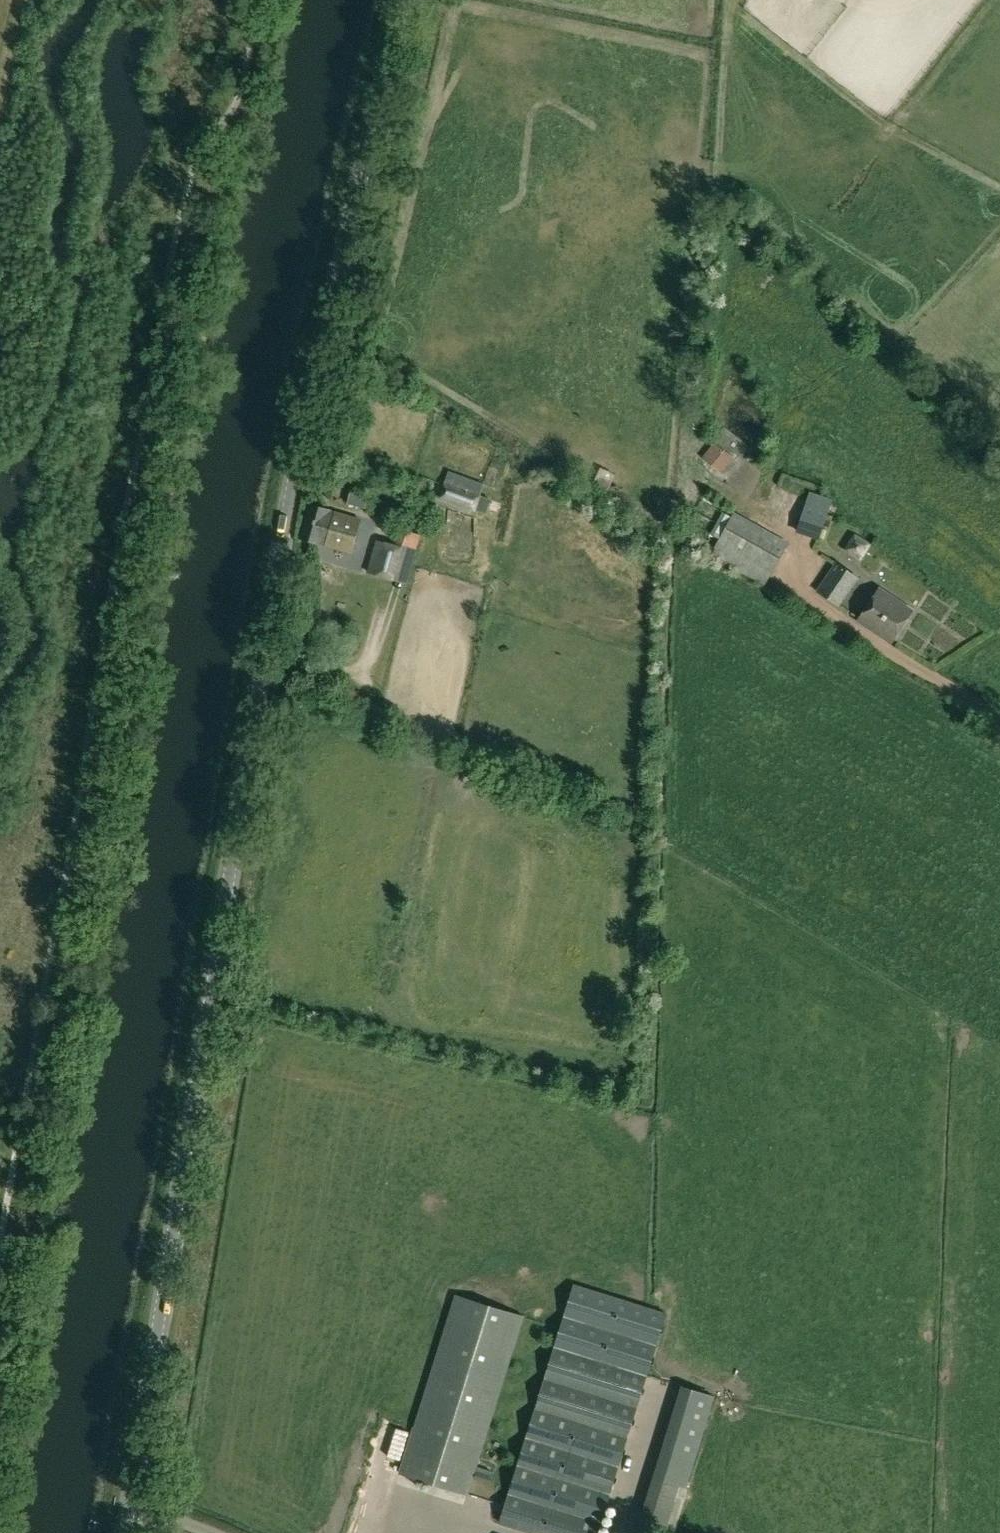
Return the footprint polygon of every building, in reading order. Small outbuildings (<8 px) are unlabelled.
[(731,430),(708,440),(719,463),(755,447),(740,414),(727,420),(731,430)] [(481,493),(444,480),(438,498),(475,512),(481,493)] [(352,504),(367,510),(372,493),(357,489),(352,504)] [(810,490),(796,532),(818,540),(833,499),(810,490)] [(359,519),(310,505),(300,538),(325,545),(326,545),(350,552),(359,519)] [(788,542),(734,512),(710,554),(764,584),(788,542)] [(417,549),(421,534),(398,527),(394,541),(417,549)] [(376,539),(366,572),(393,581),(403,546),(376,539)] [(815,591),(839,607),(859,577),(834,562),(815,591)] [(880,588),(859,620),(890,641),(911,610),(880,588)] [(634,1319),(665,1327),(671,1301),(641,1293),(634,1319)] [(523,1317),(456,1296),(400,1473),(467,1494),(523,1317)] [(528,1532),(598,1532),(628,1436),(535,1408),(498,1524),(528,1532)] [(385,1424),(370,1493),(387,1497),(402,1428),(385,1424)] [(655,1476),(681,1484),(687,1486),(697,1455),(665,1445),(655,1476)] [(635,1532),(665,1532),(681,1484),(655,1476),(653,1475),(635,1532)]
